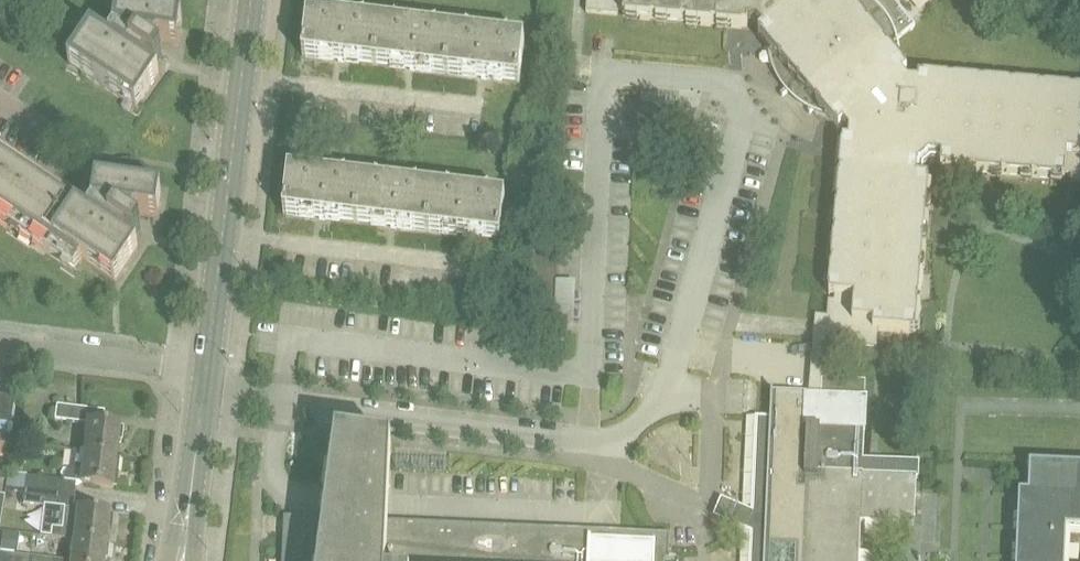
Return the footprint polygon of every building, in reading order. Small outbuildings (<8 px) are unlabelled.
[(833,263),(830,296),(835,296),(835,302),(829,301),(826,341),(814,340),(814,341),(816,341),(813,380),(824,381),(826,356),(842,343),(876,347),(877,330),(915,334),(929,179),(924,179),(924,169),(932,162),(942,163),(942,169),(1066,180),(1066,175),(1072,175),(1071,181),(1079,182),(1079,93),(919,78),(919,84),(910,83),(904,76),(908,72),(888,48),(915,26),(894,0),(588,0),(587,12),(618,15),(619,10),(625,10),(624,16),(748,27),(749,21),(758,22),(764,29),(760,33),(771,47),(779,57),(769,66),(771,68),(773,66),(790,87),(782,94),(784,97),(796,87),(813,108),(809,112),(811,114),(820,106),(840,129),(844,125),(850,132),(849,142),(844,141),(833,263)] [(93,30),(75,58),(70,64),(83,73),(138,109),(142,102),(161,75),(154,70),(173,42),(180,43),(184,18),(119,8),(115,33),(110,41),(93,30)] [(375,65),(380,23),(309,14),(304,57),(375,65)] [(453,31),(380,23),(375,65),(448,74),(453,31)] [(526,40),(453,31),(448,74),(521,82),(526,40)] [(65,264),(76,271),(81,265),(84,260),(117,282),(139,248),(133,243),(146,217),(149,212),(159,216),(163,191),(159,191),(158,187),(158,183),(156,179),(154,176),(152,172),(149,170),(146,167),(143,165),(139,164),(135,163),(131,162),(127,162),(124,163),(120,164),(116,165),(113,167),(110,170),(107,173),(105,176),(103,180),(102,182),(98,181),(94,207),(89,214),(0,155),(0,221),(65,264)] [(356,222),(361,180),(290,171),(285,213),(356,222)] [(434,189),(361,180),(356,222),(428,231),(434,189)] [(508,198),(434,189),(428,231),(502,240),(508,198)] [(566,341),(566,334),(566,328),(557,327),(557,333),(557,341),(566,341)] [(861,522),(915,525),(917,479),(919,479),(919,463),(863,461),(865,431),(866,431),(868,399),(865,399),(866,383),(824,381),(813,380),(811,395),(774,393),(774,389),(773,389),(771,418),(756,417),(752,512),(739,506),(731,524),(751,533),(750,560),(859,560),(861,522)] [(17,398),(7,397),(3,424),(14,425),(17,398)] [(74,439),(72,452),(116,457),(120,426),(104,425),(106,411),(58,405),(56,420),(88,424),(86,440),(74,439)] [(13,439),(14,425),(3,424),(0,424),(0,459),(11,460),(13,439)] [(23,440),(13,439),(11,460),(21,461),(23,440)] [(671,535),(577,531),(389,522),(392,468),(392,453),(393,446),(338,439),(336,452),(327,519),(285,518),(283,560),(670,560),(671,535)] [(112,488),(116,457),(72,452),(70,470),(64,476),(63,481),(27,476),(25,491),(47,493),(75,497),(76,484),(112,488)] [(1030,466),(1029,495),(1020,495),(1017,560),(1065,560),(1066,529),(1079,530),(1079,468),(1030,466)] [(75,497),(47,493),(25,491),(23,505),(73,511),(75,497)] [(77,509),(74,533),(57,531),(56,538),(73,540),(105,544),(107,529),(110,529),(112,515),(109,513),(77,509)] [(18,536),(2,535),(0,551),(0,553),(17,554),(18,536)] [(71,560),(103,560),(106,560),(108,545),(105,544),(73,540),(71,560)]
